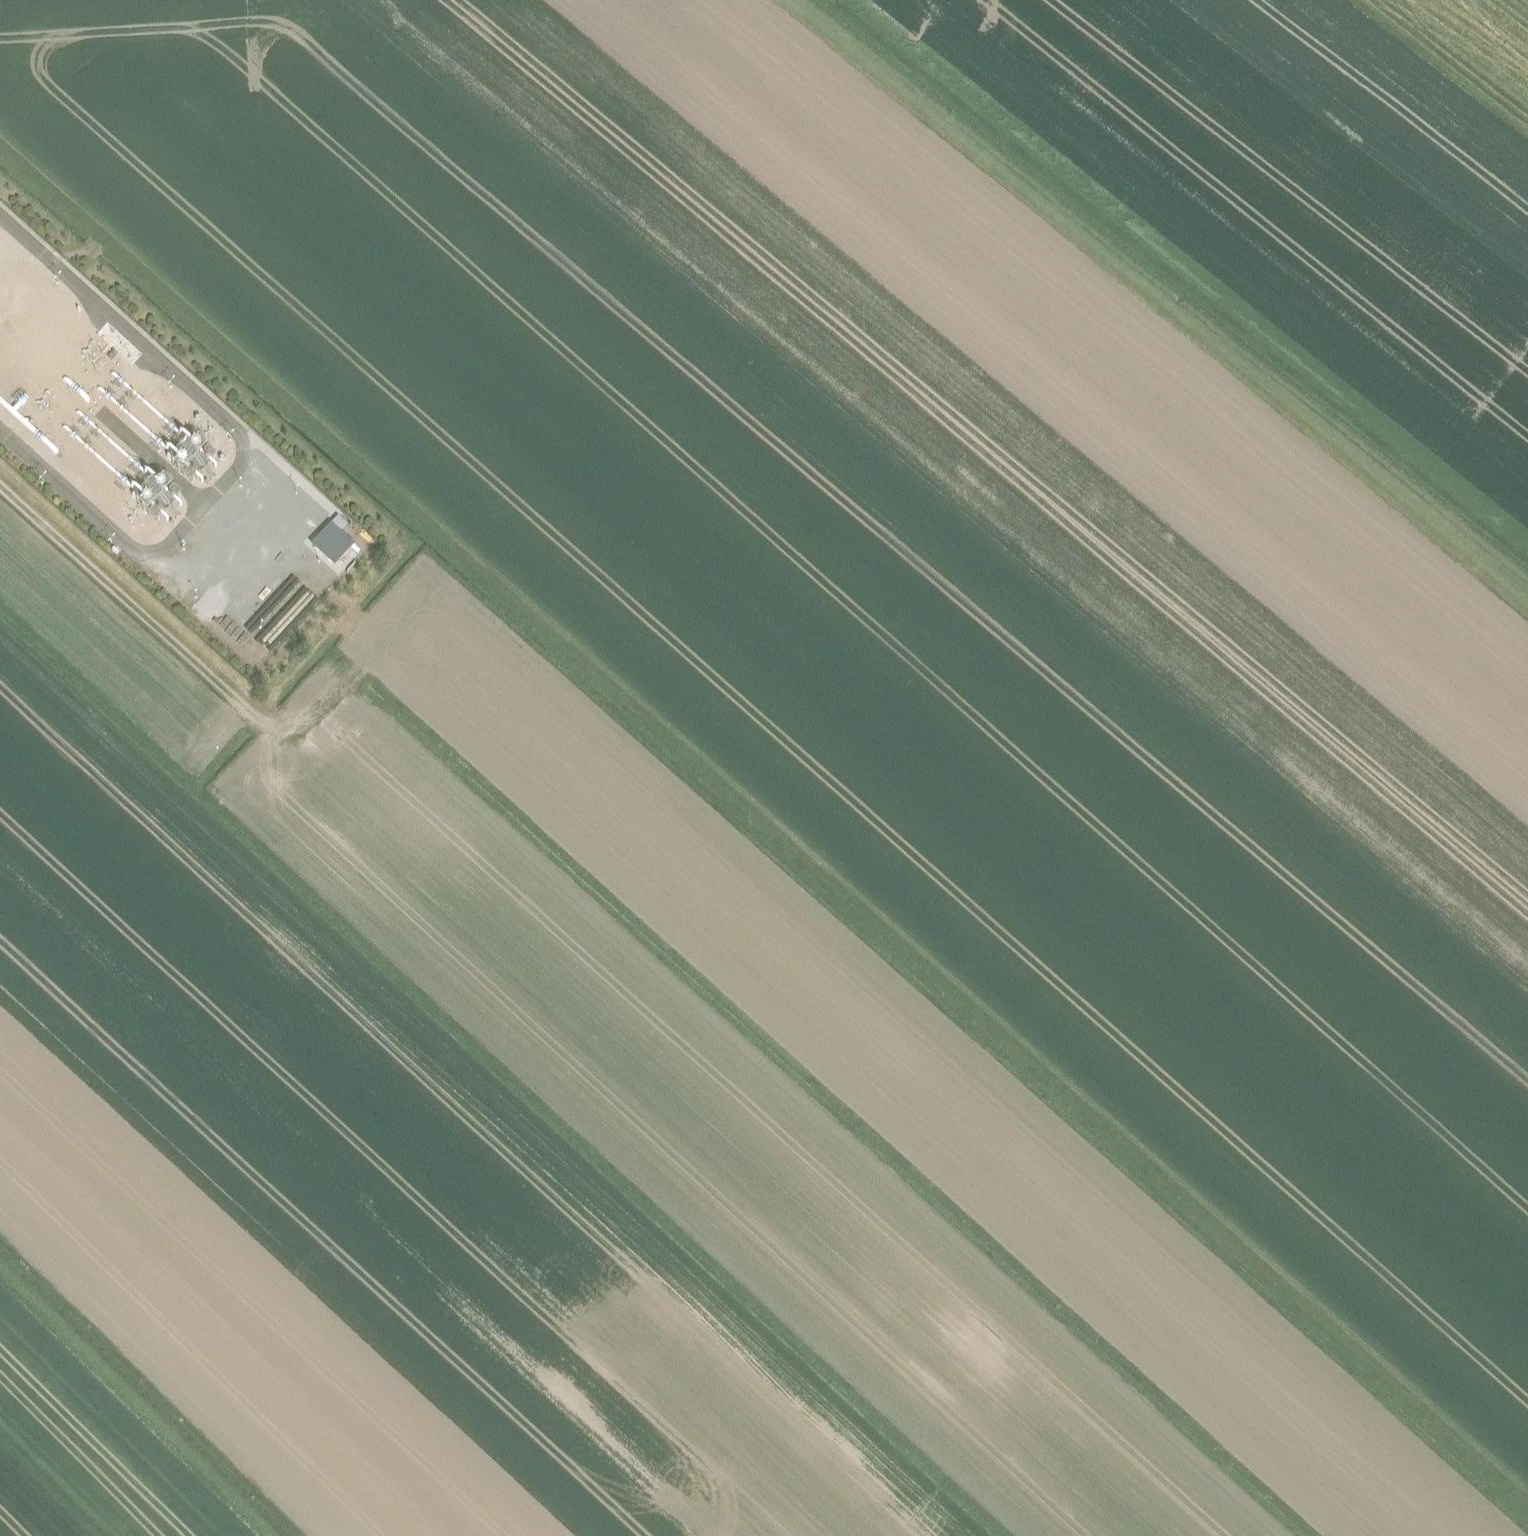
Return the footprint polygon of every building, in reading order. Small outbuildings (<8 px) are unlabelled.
[(355,543),(331,522),(311,544),(335,565),(355,543)] [(281,577),(237,625),(268,654),(313,606),(281,577)]
